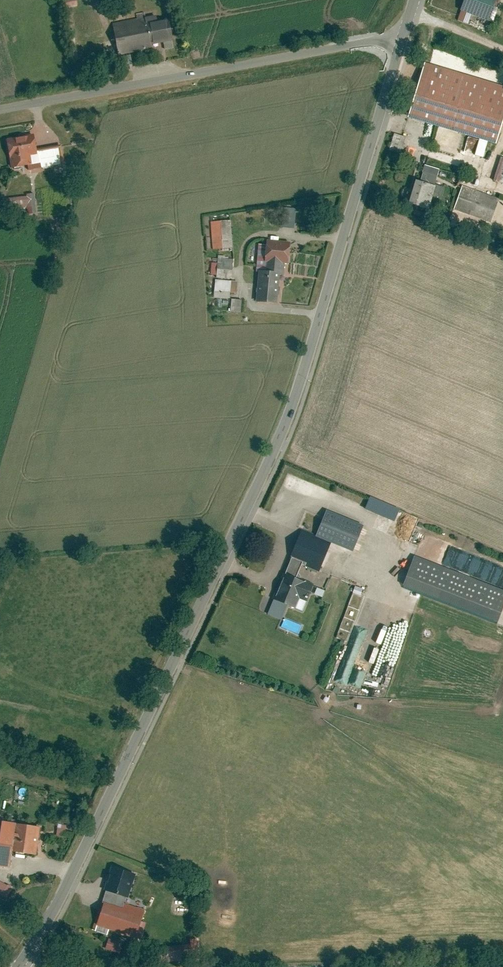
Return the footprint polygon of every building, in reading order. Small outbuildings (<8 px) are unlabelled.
[(459,12),(488,23),(496,0),(464,0),(459,12)] [(170,23),(159,25),(158,19),(116,27),(120,53),(152,47),(151,45),(173,42),(170,23)] [(458,67),(460,60),(437,55),(436,63),(458,67)] [(414,117),(501,145),(502,139),(502,88),(432,64),(414,117)] [(391,150),(403,153),(409,137),(397,133),(391,150)] [(9,140),(12,159),(13,168),(34,165),(35,167),(64,163),(62,146),(37,150),(35,136),(9,140)] [(429,166),(424,182),(438,187),(444,171),(429,166)] [(421,181),(414,203),(431,209),(438,187),(424,182),(421,181)] [(499,197),(466,186),(457,212),(491,223),(499,197)] [(28,194),(29,211),(37,210),(36,194),(28,194)] [(285,210),(283,228),(294,229),(296,211),(285,210)] [(230,222),(213,223),(214,238),(215,249),(233,248),(230,222)] [(267,263),(270,263),(269,274),(261,274),(259,303),(278,305),(281,276),(285,276),(286,264),(289,265),(291,244),(269,242),(267,263)] [(234,259),(220,257),(219,264),(218,276),(218,278),(232,279),(234,259)] [(232,283),(217,281),(216,298),(230,300),(231,293),(232,283)] [(242,302),(233,302),(232,311),(242,312),(242,302)] [(321,487),(320,491),(333,496),(335,491),(321,487)] [(373,496),(367,508),(397,521),(403,508),(373,496)] [(321,571),(333,542),(355,551),(366,524),(329,509),(319,534),(305,528),(270,614),(284,619),(289,605),(298,609),(302,598),(310,601),(318,584),(299,576),(305,560),(309,562),(308,565),(321,571)] [(405,586),(501,622),(502,616),(502,588),(417,555),(405,586)] [(358,586),(355,593),(363,595),(365,588),(358,586)] [(365,605),(342,686),(371,694),(394,616),(388,614),(389,612),(365,605)] [(402,678),(409,680),(411,672),(404,670),(402,678)] [(13,867),(15,850),(40,853),(44,825),(0,818),(0,866),(13,867)] [(61,818),(59,833),(68,834),(69,830),(78,831),(79,821),(61,818)] [(116,867),(94,929),(110,934),(112,930),(138,939),(148,910),(127,902),(129,897),(130,897),(138,874),(116,867)] [(10,898),(16,888),(0,880),(0,893),(10,898)] [(112,937),(108,949),(120,953),(124,941),(112,937)] [(168,946),(171,962),(189,959),(187,943),(168,946)]
